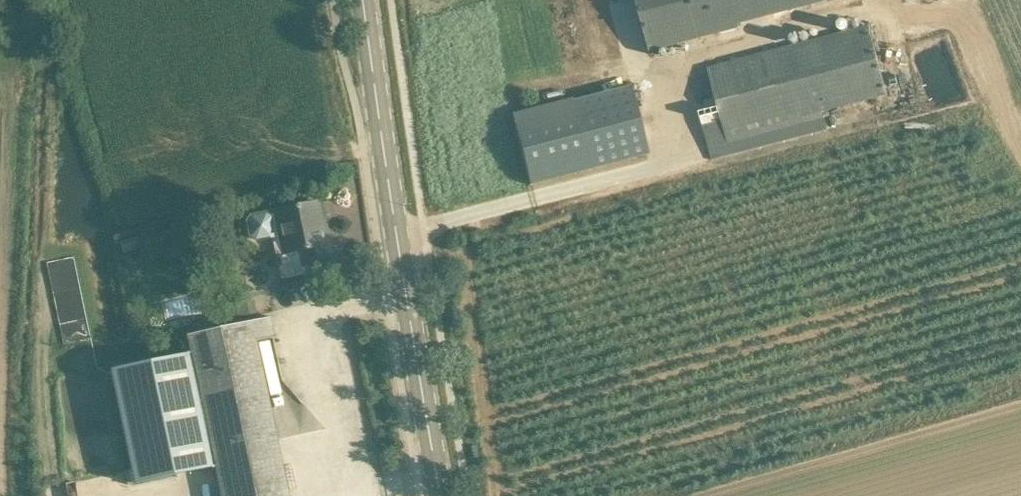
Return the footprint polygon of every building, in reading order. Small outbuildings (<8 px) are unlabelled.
[(649,53),(738,29),(737,25),(835,0),(636,0),(649,53)] [(699,112),(712,160),(749,150),(827,130),(822,111),(887,94),(870,27),(708,69),(718,107),(699,112)] [(530,184),(649,153),(631,84),(572,100),(573,101),(513,117),(530,184)] [(318,203),(318,202),(273,211),(273,214),(271,214),(267,211),(250,214),(246,221),(250,237),(255,241),(270,238),(273,240),(276,256),(280,280),(310,273),(309,264),(330,259),(323,226),(317,227),(313,204),(318,203)] [(174,240),(178,239),(196,235),(193,220),(171,224),(174,240)] [(249,316),(246,301),(245,298),(224,302),(228,320),(249,316)] [(186,335),(190,353),(214,467),(220,495),(289,495),(256,342),(276,337),(272,317),(215,329),(214,323),(197,326),(199,332),(186,335)] [(127,485),(212,467),(188,354),(111,370),(131,470),(124,471),(127,485)] [(380,473),(357,478),(359,490),(383,484),(380,473)]
